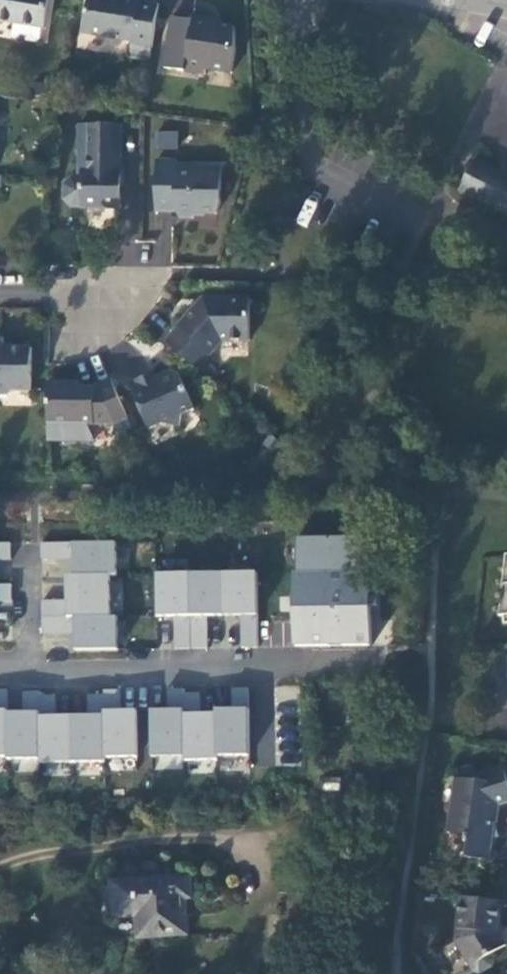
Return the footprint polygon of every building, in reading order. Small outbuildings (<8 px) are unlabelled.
[(43,40),(50,0),(49,0),(0,0),(0,32),(43,40)] [(109,6),(91,3),(84,44),(132,52),(129,68),(151,72),(160,14),(141,11),(142,5),(110,0),(109,6)] [(193,31),(173,27),(164,78),(207,86),(208,80),(233,84),(237,61),(235,37),(216,34),(217,29),(194,25),(193,31)] [(157,150),(179,148),(177,129),(155,132),(157,150)] [(112,135),(80,135),(80,189),(73,189),(66,195),(66,209),(72,216),(81,216),(81,220),(121,220),(121,197),(121,195),(119,195),(119,189),(124,189),(124,179),(117,179),(117,164),(112,164),(112,135)] [(178,171),(156,171),(156,222),(178,222),(181,228),(194,228),(198,223),(218,223),(223,210),(224,179),(178,179),(178,171)] [(458,202),(506,228),(506,189),(474,171),(458,202)] [(209,317),(195,317),(167,351),(205,386),(214,376),(207,371),(223,351),(249,351),(249,307),(209,308),(209,317)] [(0,352),(0,405),(12,405),(15,400),(32,400),(32,357),(4,357),(4,352),(0,352)] [(153,383),(130,393),(150,439),(163,433),(181,436),(184,424),(196,419),(181,384),(170,389),(167,382),(155,388),(153,383)] [(48,434),(110,436),(128,431),(112,394),(97,399),(83,398),(81,394),(49,393),(48,434)] [(301,574),(372,573),(371,537),(300,539),(301,574)] [(9,559),(10,542),(0,542),(0,559),(9,559)] [(109,575),(116,575),(116,543),(73,544),(74,576),(109,575)] [(293,575),(295,646),(374,644),(372,573),(301,574),(293,575)] [(192,574),(157,575),(157,618),(192,618),(192,574)] [(192,574),(192,618),(225,617),(224,574),(192,574)] [(258,574),(224,574),(225,617),(258,617),(258,574)] [(110,617),(109,575),(74,576),(66,576),(67,618),(74,617),(110,617)] [(0,583),(0,605),(10,605),(11,583),(0,583)] [(110,617),(74,617),(74,653),(118,652),(117,617),(110,617)] [(105,761),(138,760),(137,711),(104,712),(104,717),(105,761)] [(218,716),(218,759),(250,758),(250,711),(218,711),(218,716)] [(185,712),(152,712),(153,759),(186,759),(185,717),(185,712)] [(39,716),(6,716),(7,761),(40,761),(39,718),(39,716)] [(185,717),(186,759),(186,764),(218,763),(218,759),(218,716),(185,717)] [(71,718),(72,766),(105,765),(105,761),(104,717),(71,718)] [(71,718),(39,718),(40,761),(40,766),(72,766),(71,718)] [(478,792),(457,788),(448,843),(466,845),(464,853),(466,853),(470,854),(468,868),(490,871),(493,851),(499,848),(493,828),(487,826),(491,818),(506,814),(506,790),(503,777),(477,786),(478,792)] [(189,889),(111,895),(113,930),(136,928),(137,949),(187,946),(185,911),(190,911),(189,889)] [(456,952),(468,973),(493,973),(492,967),(504,958),(506,941),(506,939),(498,938),(500,913),(462,908),(456,952)]
